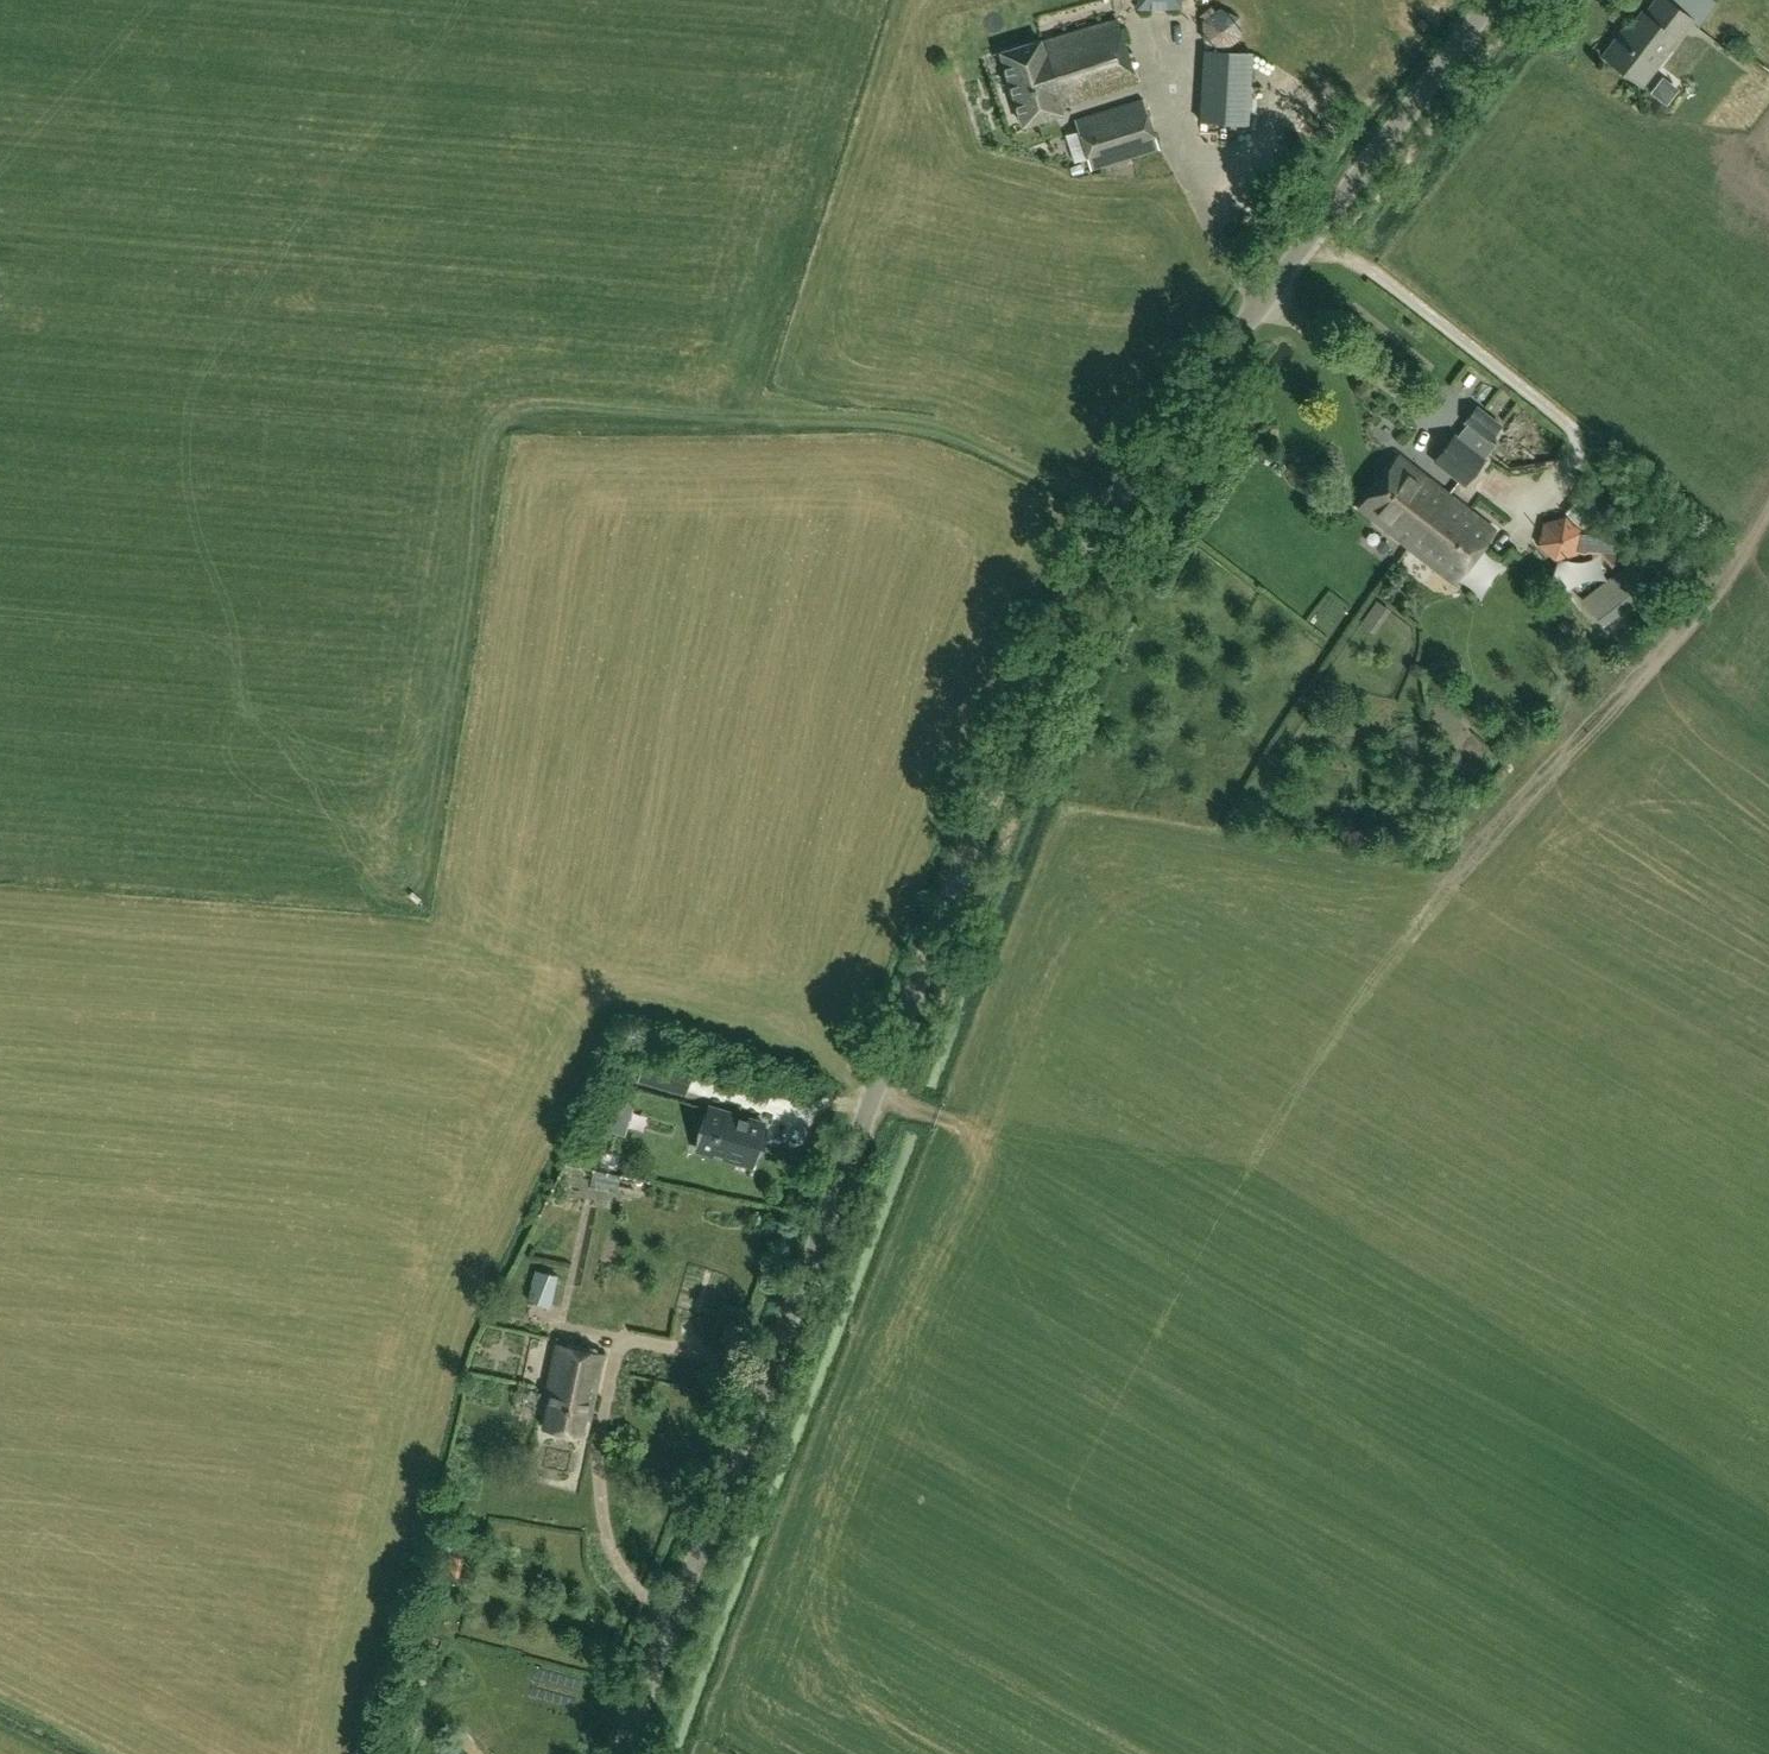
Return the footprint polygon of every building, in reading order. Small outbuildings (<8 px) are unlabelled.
[(1139,8),(1182,7),(1182,0),(1138,0),(1139,8)] [(1688,18),(1664,0),(1657,0),(1644,17),(1639,14),(1620,39),(1617,36),(1603,55),(1640,82),(1688,18)] [(1228,47),(1246,42),(1239,14),(1220,18),(1228,47)] [(1061,107),(1138,83),(1118,17),(1001,53),(1024,126),(1063,114),(1061,107)] [(1208,53),(1204,107),(1232,109),(1233,98),(1245,98),(1248,56),(1208,53)] [(1091,171),(1159,149),(1143,99),(1075,121),(1091,171)] [(1503,453),(1515,438),(1478,409),(1466,424),(1503,453)] [(1464,486),(1484,459),(1456,437),(1435,463),(1464,486)] [(1408,546),(1449,495),(1399,456),(1358,508),(1408,546)] [(1494,531),(1449,495),(1408,546),(1454,582),(1494,531)] [(1575,526),(1553,522),(1546,524),(1538,544),(1556,560),(1575,553),(1581,534),(1575,526)] [(1620,570),(1640,596),(1655,584),(1635,558),(1620,570)] [(1620,570),(1587,593),(1608,623),(1640,600),(1620,570)] [(686,1096),(696,1064),(647,1050),(637,1081),(686,1096)] [(753,1169),(767,1120),(708,1104),(700,1133),(694,1152),(709,1156),(753,1169)] [(557,1318),(565,1272),(549,1269),(540,1315),(557,1318)] [(604,1356),(562,1346),(544,1429),(582,1437),(590,1399),(595,1400),(604,1356)]
